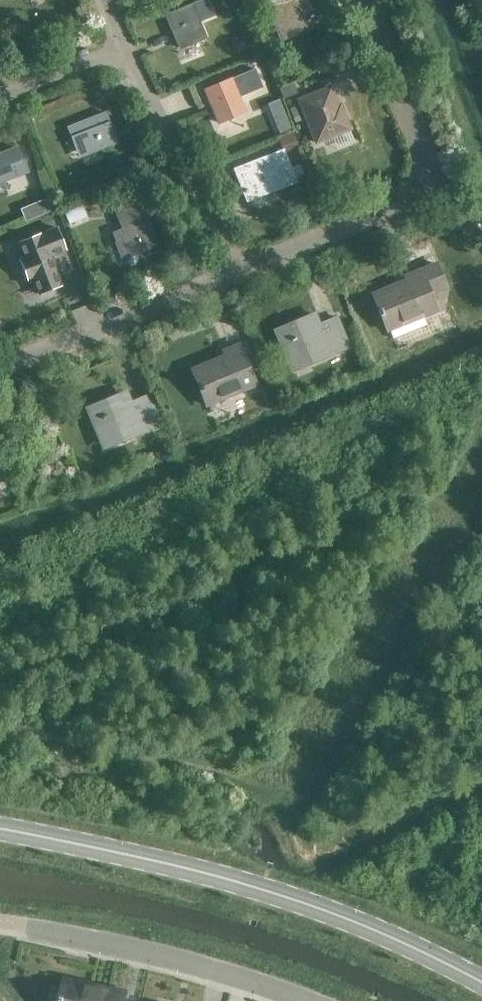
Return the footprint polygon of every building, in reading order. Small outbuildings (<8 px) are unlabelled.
[(270,11),(277,8),(289,37),(316,26),(305,0),(266,0),(270,11)] [(179,49),(207,38),(192,2),(164,14),(179,49)] [(218,125),(246,113),(239,96),(262,86),(254,68),(203,90),(218,125)] [(296,93),(292,83),(279,88),(282,98),(296,93)] [(315,142),(349,129),(343,113),(340,114),(330,87),(298,100),(315,142)] [(78,157),(116,143),(104,113),(67,127),(78,157)] [(27,173),(18,147),(0,153),(0,183),(27,173)] [(247,200),(294,181),(282,151),(235,170),(247,200)] [(121,229),(111,233),(122,261),(158,246),(147,219),(139,199),(113,209),(121,229)] [(30,281),(36,295),(58,286),(47,257),(62,252),(53,229),(15,244),(21,259),(17,260),(26,283),(30,281)] [(430,295),(445,289),(434,263),(404,276),(408,286),(373,300),(379,315),(385,329),(387,329),(391,338),(424,324),(421,315),(436,309),(430,295)] [(311,363),(348,347),(336,317),(314,326),(310,315),(274,329),(288,363),(308,355),(311,363)] [(205,405),(255,384),(239,345),(223,352),(222,352),(226,361),(193,375),(205,405)] [(121,441),(160,425),(148,396),(125,405),(120,394),(86,408),(100,441),(118,434),(121,441)] [(12,485),(3,464),(0,465),(0,490),(12,485)] [(125,992),(90,984),(90,987),(65,982),(60,1000),(123,1000),(125,992)]
